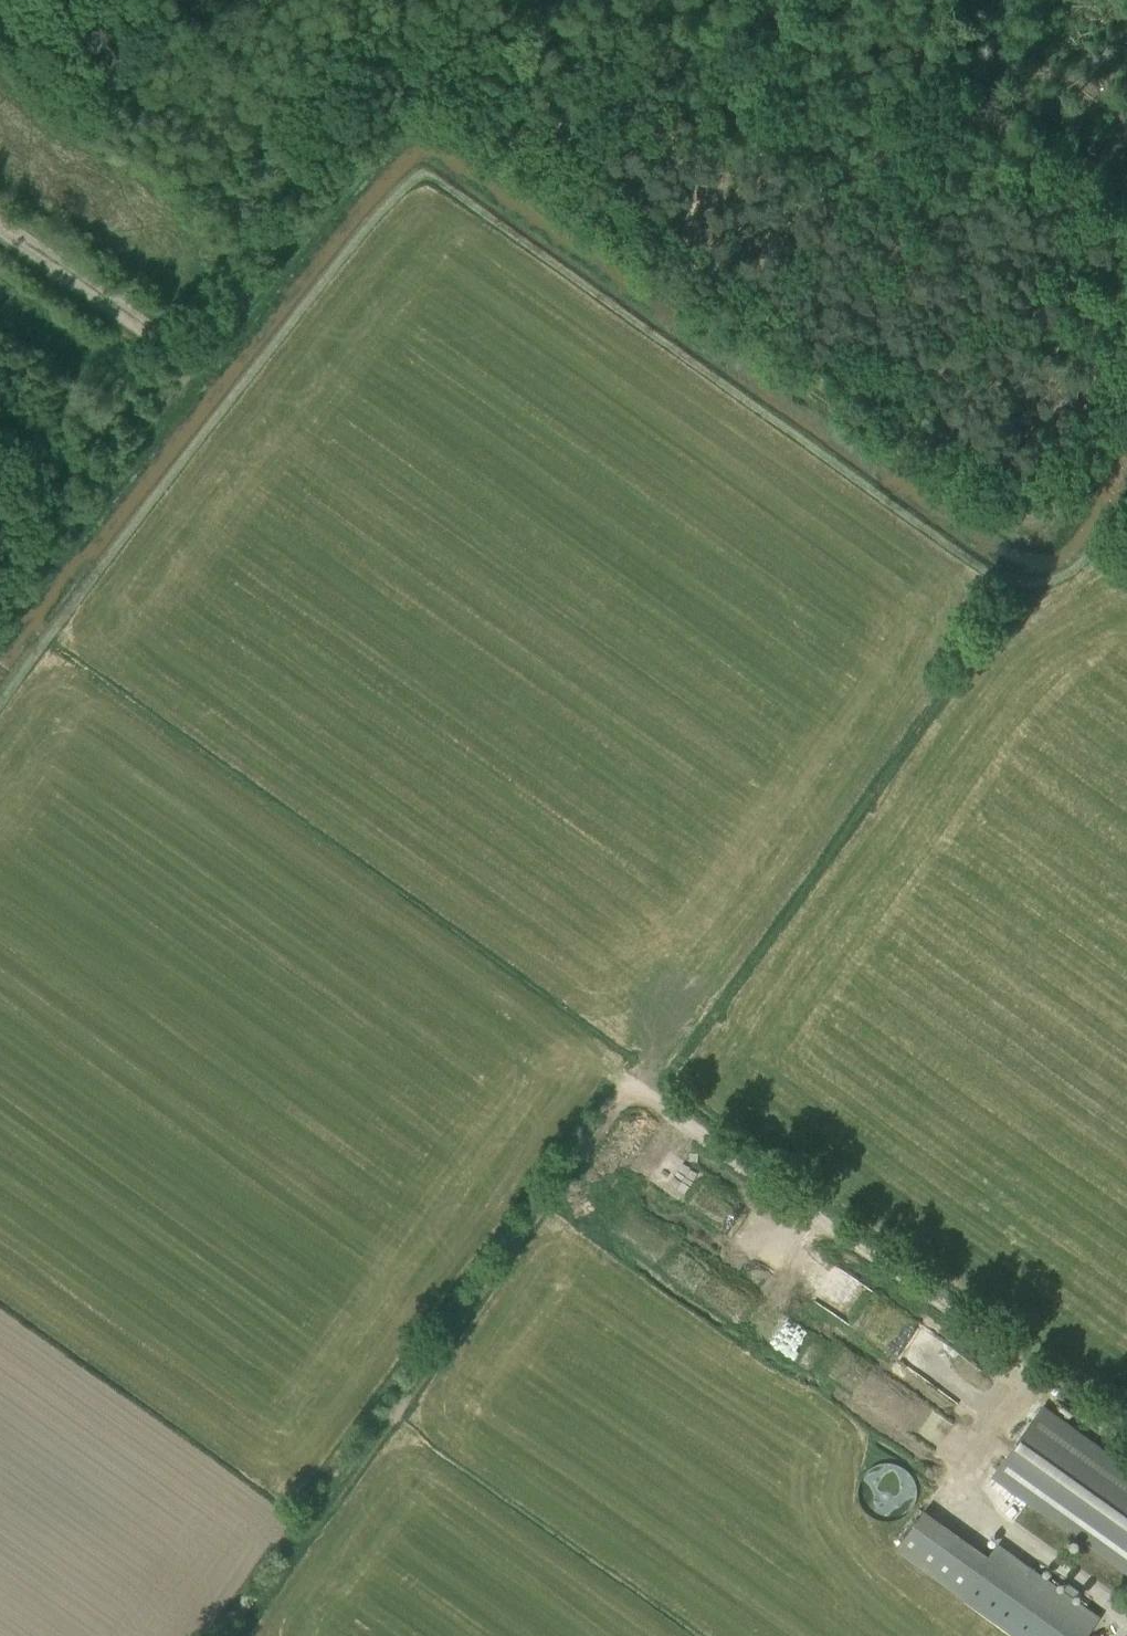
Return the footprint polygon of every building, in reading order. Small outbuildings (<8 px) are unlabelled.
[(845,1316),(866,1284),(842,1268),(821,1300),(845,1316)] [(1042,1406),(992,1477),(1126,1573),(1126,1467),(1042,1406)] [(910,1496),(910,1489),(908,1483),(905,1477),(900,1472),(894,1469),(887,1468),(880,1468),(874,1471),(868,1475),(864,1480),(861,1486),(861,1493),(862,1500),(864,1506),(869,1511),(874,1515),(881,1517),(887,1517),(894,1516),(900,1513),(905,1508),(908,1502),(910,1496)] [(998,1543),(984,1563),(919,1516),(895,1550),(1017,1635),(1085,1635),(1099,1617),(998,1543)]
